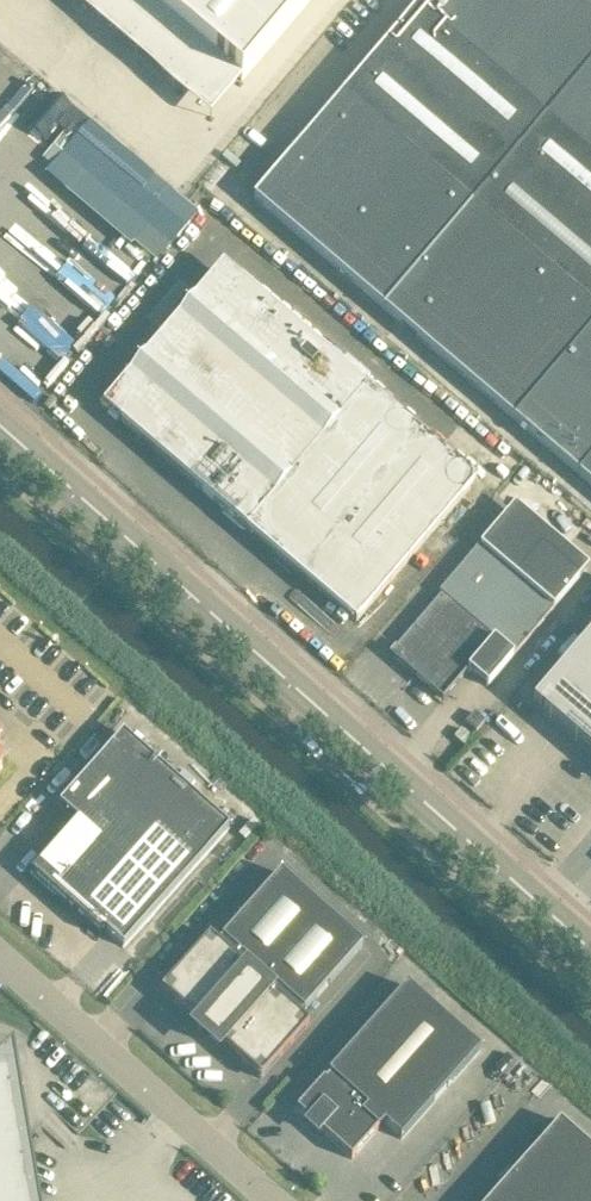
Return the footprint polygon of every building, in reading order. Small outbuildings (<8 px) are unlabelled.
[(242,81),(311,0),(148,0),(242,81)] [(254,199),(378,305),(590,56),(590,0),(424,0),(254,199)] [(378,305),(590,485),(590,56),(378,305)] [(357,622),(477,481),(241,280),(121,422),(357,622)] [(517,507),(390,656),(444,701),(469,671),(489,687),(589,568),(517,507)] [(534,703),(590,752),(590,636),(534,703)] [(475,713),(466,724),(476,733),(485,722),(475,713)] [(124,948),(231,829),(124,733),(60,806),(61,807),(61,806),(78,821),(31,874),(67,906),(69,903),(86,918),(84,921),(102,937),(106,933),(124,948)] [(222,1044),(261,1079),(310,1025),(301,1017),(364,947),(282,874),(219,944),(211,937),(162,991),(201,1026),(198,1029),(219,1048),(222,1044)] [(402,1140),(481,1051),(408,986),(329,1075),(331,1077),(326,1082),(297,1111),(310,1122),(312,1120),(324,1131),(322,1133),(352,1160),(380,1129),(378,1128),(382,1123),(402,1140)] [(8,1064),(0,1072),(0,1200),(38,1200),(37,1193),(29,1194),(8,1064)] [(491,1200),(590,1200),(590,1150),(560,1123),(491,1200)]
